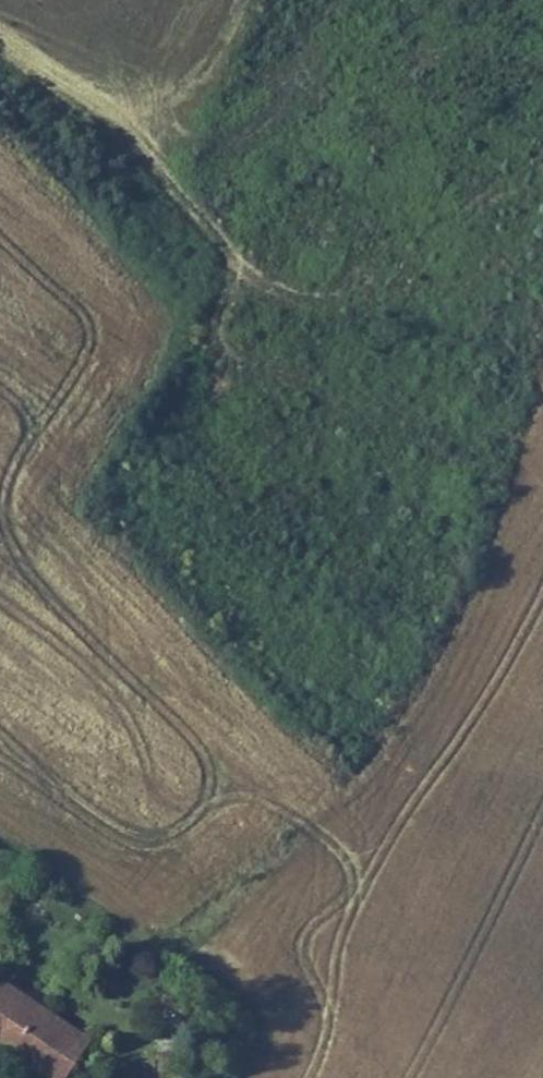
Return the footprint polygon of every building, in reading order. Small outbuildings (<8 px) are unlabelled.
[(30,1001),(28,992),(0,975),(0,1034),(69,1076),(92,1038),(30,1001)]
